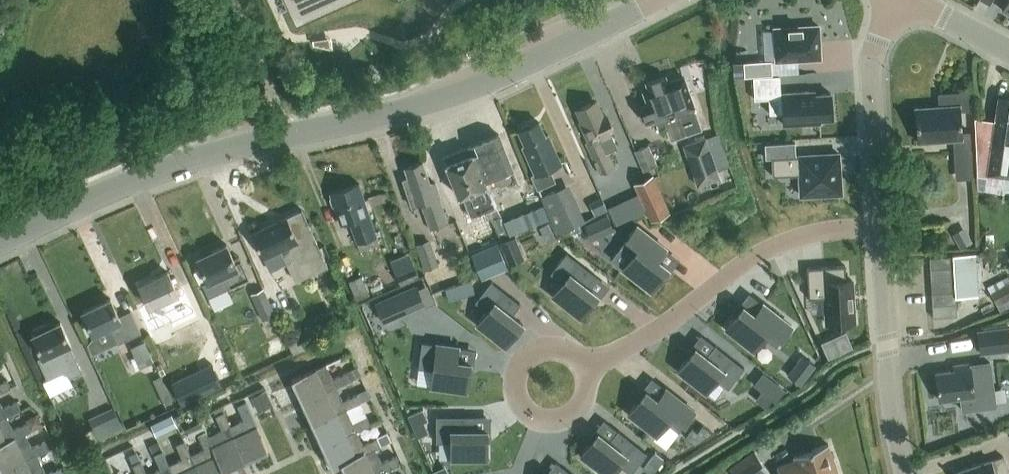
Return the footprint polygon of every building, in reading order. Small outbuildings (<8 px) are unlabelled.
[(307,57),(430,0),(281,0),(307,57)] [(775,28),(776,60),(820,58),(819,26),(775,28)] [(743,62),(744,76),(772,74),(771,60),(743,62)] [(780,75),(755,76),(756,98),(771,97),(772,114),(785,113),(786,125),(822,123),(822,120),(834,119),(833,93),(817,94),(816,91),(781,93),(780,75)] [(667,126),(672,141),(703,130),(696,109),(678,115),(665,78),(647,84),(649,90),(643,92),(647,106),(641,108),(647,126),(656,123),(659,129),(667,126)] [(918,141),(953,139),(956,180),(974,179),(971,132),(962,133),(961,112),(968,112),(966,93),(939,94),(940,106),(915,108),(918,141)] [(975,118),(977,176),(1008,181),(1008,100),(998,99),(995,121),(975,118)] [(610,133),(613,131),(606,115),(601,118),(594,102),(577,109),(582,119),(578,120),(587,141),(585,142),(600,175),(613,169),(605,153),(617,148),(610,133)] [(522,147),(535,174),(532,176),(538,190),(556,181),(550,167),(561,162),(548,134),(545,136),(539,123),(532,126),(529,124),(521,127),(520,132),(519,132),(525,146),(522,147)] [(499,134),(469,146),(483,179),(492,175),(497,188),(517,180),(499,134)] [(696,187),(699,186),(719,179),(705,138),(687,144),(683,146),(696,187)] [(635,151),(644,172),(658,166),(648,145),(635,151)] [(447,155),(446,164),(458,196),(462,195),(471,217),(486,211),(494,225),(500,239),(510,235),(503,220),(495,206),(486,184),(485,184),(483,179),(469,146),(447,155)] [(839,153),(772,157),(773,176),(800,174),(801,195),(841,193),(839,153)] [(412,207),(422,203),(431,228),(448,222),(434,182),(429,184),(422,162),(404,169),(408,179),(403,181),(412,207)] [(634,185),(651,223),(670,214),(653,176),(634,185)] [(358,252),(378,245),(368,214),(369,214),(359,184),(329,194),(339,224),(347,221),(358,252)] [(540,197),(557,233),(584,221),(568,185),(540,197)] [(295,280),(328,265),(302,208),(287,215),(251,232),(263,255),(280,247),(295,280)] [(608,214),(585,225),(591,238),(603,233),(604,235),(615,230),(608,214)] [(666,248),(637,225),(621,246),(633,255),(623,268),(651,290),(668,268),(657,259),(666,248)] [(952,234),(960,248),(972,242),(964,227),(952,234)] [(500,242),(509,264),(525,258),(516,236),(500,242)] [(429,239),(415,245),(425,271),(438,266),(429,239)] [(471,253),(482,279),(508,268),(497,242),(471,253)] [(208,296),(248,277),(239,257),(234,259),(227,243),(197,257),(207,280),(202,283),(208,296)] [(596,275),(566,252),(550,273),(562,282),(552,295),(581,317),(598,295),(587,286),(596,275)] [(955,291),(955,296),(977,294),(974,254),(952,255),(953,267),(954,279),(955,291)] [(953,267),(952,255),(928,257),(929,269),(953,267)] [(847,265),(809,267),(811,298),(827,297),(829,324),(857,322),(854,280),(848,280),(847,265)] [(953,267),(929,269),(930,281),(954,279),(953,267)] [(174,313),(196,303),(187,284),(176,289),(168,271),(139,284),(150,307),(167,299),(174,313)] [(348,281),(356,299),(369,294),(361,276),(348,281)] [(954,279),(930,281),(931,293),(955,291),(954,279)] [(512,315),(521,303),(491,281),(475,301),(487,311),(477,323),(506,345),(523,323),(512,315)] [(991,292),(997,304),(1008,298),(1008,283),(991,292)] [(416,285),(375,303),(384,322),(425,304),(416,285)] [(264,288),(251,294),(263,321),(276,315),(264,288)] [(955,291),(931,293),(931,305),(954,303),(954,296),(955,296),(955,291)] [(82,311),(92,333),(88,343),(92,353),(139,331),(130,311),(119,316),(111,298),(82,311)] [(754,314),(743,306),(726,328),(754,350),(764,337),(776,347),(792,326),(763,303),(754,314)] [(954,303),(931,305),(932,317),(954,315),(954,303)] [(69,377),(83,371),(70,344),(71,344),(61,321),(32,334),(42,356),(39,357),(48,379),(43,381),(50,396),(73,385),(69,377)] [(977,330),(979,354),(1008,350),(1008,326),(977,330)] [(834,338),(822,343),(829,357),(840,352),(834,338)] [(153,361),(144,341),(132,347),(140,366),(153,361)] [(457,361),(459,347),(422,342),(418,368),(433,370),(431,386),(467,391),(471,363),(457,361)] [(706,356),(695,347),(678,369),(706,392),(716,379),(728,388),(744,368),(715,345),(706,356)] [(816,366),(802,355),(796,364),(809,374),(816,366)] [(955,369),(936,371),(939,400),(960,398),(961,410),(995,407),(990,361),(954,364),(955,369)] [(336,385),(337,386),(351,380),(347,372),(333,378),(326,363),(292,378),(302,401),(336,385)] [(222,385),(213,364),(173,383),(182,404),(222,385)] [(784,389),(764,374),(756,384),(776,399),(784,389)] [(153,379),(165,405),(172,402),(161,375),(153,379)] [(10,387),(7,379),(0,382),(0,392),(10,387)] [(302,401),(312,423),(346,407),(360,401),(357,393),(343,400),(337,386),(336,385),(302,401)] [(250,393),(258,410),(272,404),(263,386),(250,393)] [(628,413),(657,435),(667,422),(679,431),(695,411),(666,388),(657,399),(646,390),(628,413)] [(370,396),(367,389),(357,393),(361,400),(370,396)] [(6,415),(6,416),(20,409),(17,401),(2,408),(0,402),(0,418),(6,415)] [(244,419),(231,425),(230,425),(245,459),(268,449),(246,401),(238,404),(244,419)] [(353,422),(346,407),(312,423),(322,445),(357,429),(371,423),(367,415),(353,422)] [(122,429),(112,408),(89,419),(98,439),(122,429)] [(408,415),(418,437),(429,433),(424,422),(428,420),(423,408),(408,415)] [(222,429),(209,435),(224,469),(245,459),(230,425),(231,425),(224,411),(216,414),(222,429)] [(172,414),(162,419),(167,431),(178,426),(172,414)] [(6,416),(6,415),(0,418),(0,445),(24,434),(30,431),(27,423),(12,429),(6,416)] [(473,430),(473,416),(436,416),(436,442),(451,442),(451,458),(487,458),(487,430),(473,430)] [(201,422),(186,428),(190,437),(204,430),(201,422)] [(76,446),(89,440),(82,427),(70,433),(76,446)] [(224,469),(209,435),(206,429),(198,433),(204,447),(191,453),(190,454),(199,473),(226,473),(224,469)] [(332,467),(341,463),(375,447),(390,441),(386,433),(363,443),(357,429),(322,445),(332,467)] [(606,473),(611,473),(619,464),(631,473),(647,453),(618,430),(609,441),(598,432),(581,454),(606,473)] [(2,470),(36,454),(37,455),(49,449),(45,441),(31,448),(24,434),(0,445),(0,467),(2,470)] [(190,454),(191,453),(184,439),(176,443),(183,458),(169,464),(168,464),(173,473),(199,473),(190,454)] [(150,445),(154,453),(162,450),(158,441),(150,445)] [(778,466),(781,473),(840,473),(829,443),(813,448),(814,453),(778,466)] [(347,473),(374,473),(385,469),(386,469),(400,463),(396,455),(382,461),(375,447),(341,463),(347,473)] [(147,473),(146,473),(173,473),(168,464),(169,464),(162,450),(154,453),(161,468),(147,473)] [(731,466),(736,473),(768,473),(770,472),(754,450),(731,466)] [(2,470),(3,473),(46,473),(37,455),(36,454),(2,470)] [(1002,456),(991,461),(990,459),(957,471),(958,473),(1008,473),(1002,456)] [(147,473),(141,460),(132,463),(137,473),(146,473),(147,473)]
